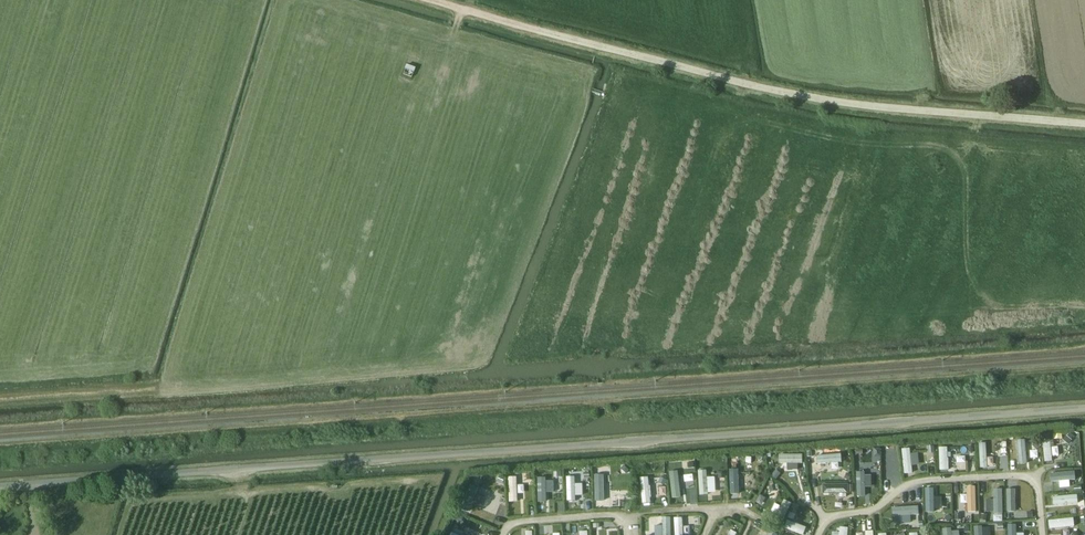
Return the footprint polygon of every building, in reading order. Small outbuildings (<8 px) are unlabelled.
[(406,65),(402,74),(412,77),(415,68),(406,65)] [(1027,464),(1026,439),(1017,439),(1017,464),(1027,464)] [(1052,461),(1052,455),(1058,455),(1057,446),(1050,446),(1050,439),(1042,439),(1043,461),(1052,461)] [(948,470),(947,446),(938,446),(938,470),(948,470)] [(1006,456),(1005,446),(976,447),(977,457),(1006,456)] [(918,464),(917,452),(910,452),(910,447),(901,448),(903,473),(912,472),(912,465),(918,464)] [(802,461),(802,453),(779,454),(780,463),(785,463),(785,470),(799,470),(799,461),(802,461)] [(817,463),(841,462),(841,454),(817,454),(817,463)] [(680,467),(680,473),(686,473),(686,481),(694,480),(693,467),(680,467)] [(729,470),(728,497),(738,497),(739,471),(729,470)] [(865,471),(856,470),(855,496),(865,497),(865,471)] [(1072,470),(1047,471),(1047,480),(1073,479),(1072,470)] [(670,472),(671,500),(680,500),(679,472),(670,472)] [(478,507),(483,496),(476,493),(482,477),(474,473),(458,511),(470,516),(475,506),(478,507)] [(594,474),(594,500),(604,500),(604,474),(594,474)] [(708,500),(708,494),(721,494),(720,487),(715,488),(715,475),(698,475),(699,500),(708,500)] [(507,476),(508,501),(517,501),(516,476),(507,476)] [(583,483),(575,483),(575,476),(566,476),(566,500),(582,501),(583,483)] [(652,504),(648,476),(639,477),(643,505),(652,504)] [(847,492),(847,482),(821,483),(821,493),(847,492)] [(976,511),(975,485),(966,485),(966,511),(976,511)] [(934,512),(934,488),(925,487),(924,511),(934,512)] [(993,515),(1002,515),(1002,489),(993,489),(993,515)] [(1007,490),(1008,502),(1018,501),(1017,490),(1007,490)] [(1068,504),(1067,494),(1048,496),(1049,506),(1068,504)] [(759,495),(754,502),(760,506),(765,498),(759,495)] [(783,501),(781,506),(775,503),(769,516),(782,523),(790,505),(783,501)] [(920,515),(920,506),(893,507),(893,523),(905,523),(904,515),(920,515)] [(447,534),(494,534),(496,530),(480,523),(477,529),(466,523),(467,521),(456,516),(447,534)] [(671,516),(662,516),(662,534),(671,534),(671,516)] [(690,518),(674,517),(674,534),(689,534),(690,518)] [(1048,528),(1074,527),(1074,518),(1048,518),(1048,528)] [(803,534),(806,527),(787,519),(784,527),(803,534)] [(989,525),(973,526),(973,534),(990,534),(989,525)] [(767,534),(777,534),(779,531),(771,527),(767,534)]
